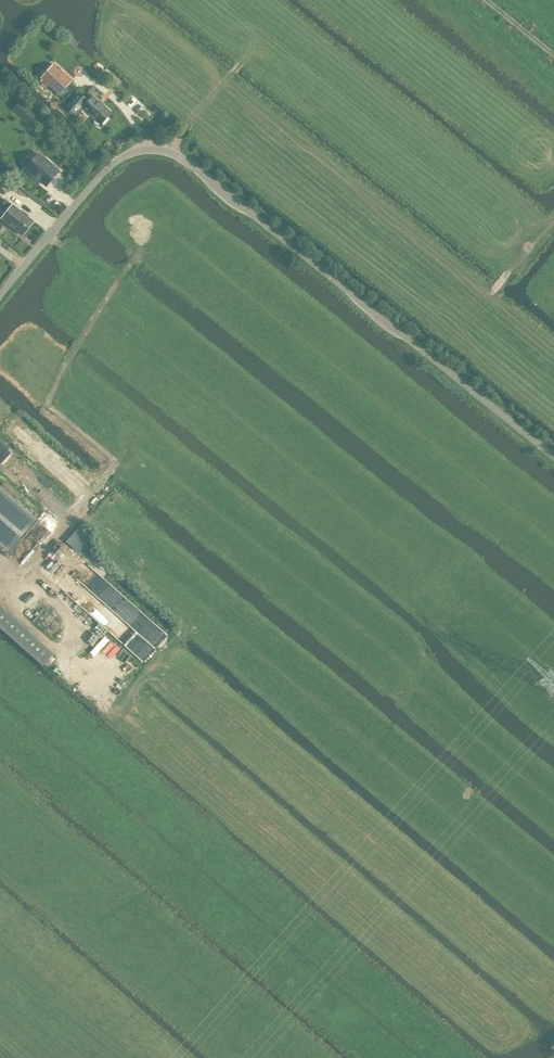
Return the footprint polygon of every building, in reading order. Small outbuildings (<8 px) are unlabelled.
[(72,81),(53,64),(40,78),(41,79),(40,81),(46,87),(48,85),(59,95),(72,81)] [(79,94),(67,107),(74,115),(81,107),(95,120),(95,122),(97,124),(99,124),(100,125),(111,113),(93,97),(89,102),(79,94)] [(19,115),(29,124),(37,115),(26,106),(19,115)] [(38,153),(25,169),(46,187),(59,171),(38,153)] [(77,161),(73,165),(78,169),(82,164),(77,161)] [(7,210),(1,218),(23,236),(34,221),(12,204),(6,200),(2,206),(7,210)] [(9,552),(37,519),(0,486),(0,544),(9,552)]
